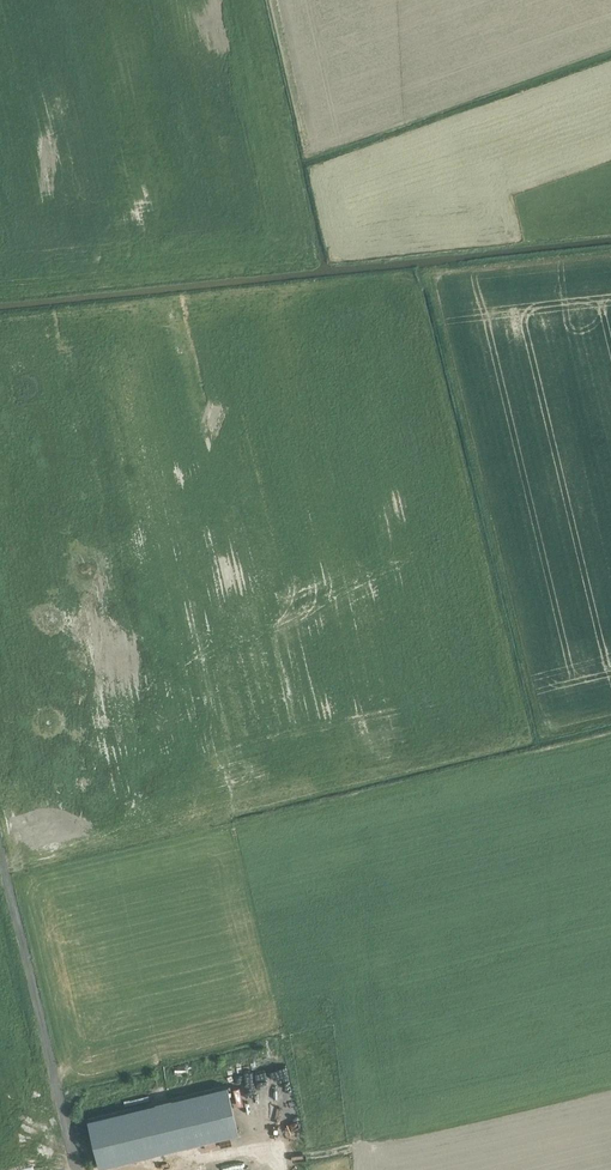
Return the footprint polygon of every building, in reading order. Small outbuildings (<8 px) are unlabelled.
[(228,1086),(87,1119),(98,1166),(239,1133),(228,1086)]
